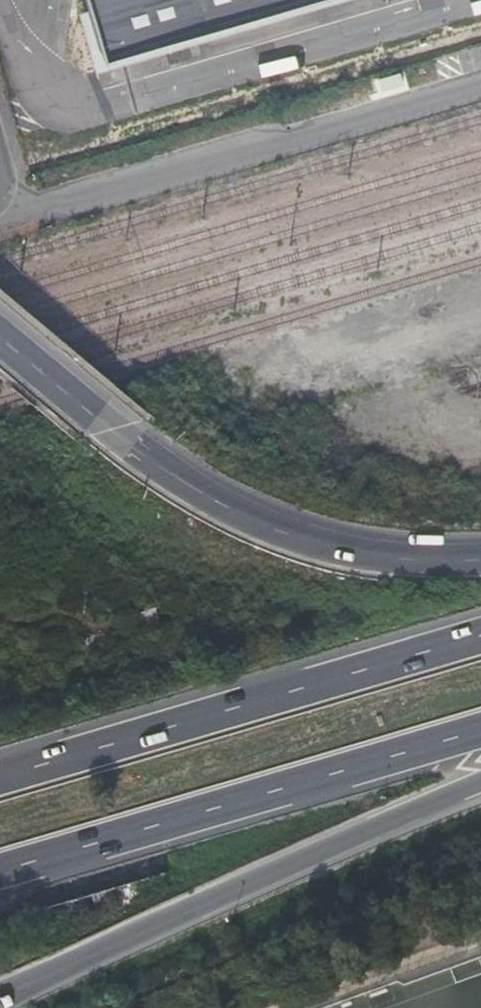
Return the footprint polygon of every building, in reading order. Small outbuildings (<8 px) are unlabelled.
[(101,50),(271,0),(86,0),(101,50)]
